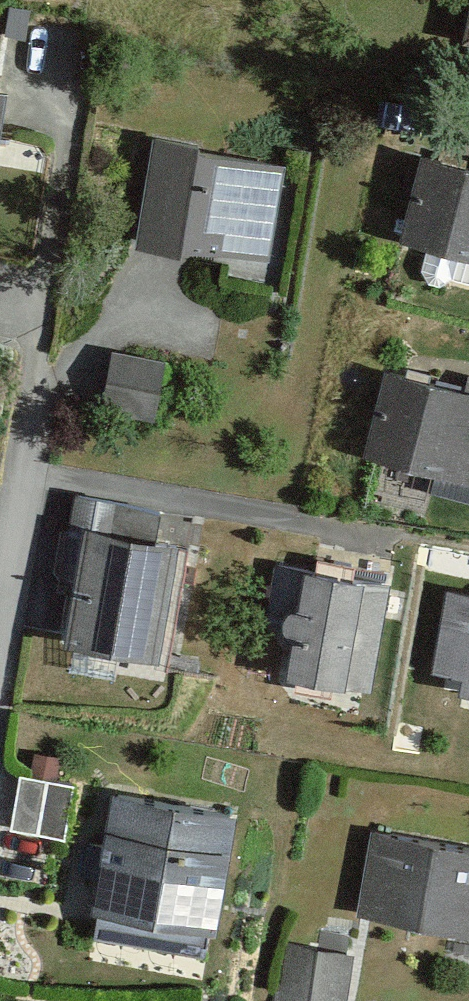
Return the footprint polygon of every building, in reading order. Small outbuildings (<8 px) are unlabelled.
[(263,258),(280,160),(157,138),(139,235),(263,258)] [(423,156),(404,234),(468,249),(468,167),(423,156)] [(104,410),(155,418),(164,358),(113,351),(104,410)] [(387,369),(365,448),(468,477),(468,392),(387,369)] [(167,656),(184,550),(153,545),(158,517),(73,503),(62,568),(77,570),(66,640),(167,656)] [(367,686),(387,584),(278,563),(267,617),(281,619),(294,637),(288,671),(367,686)] [(445,591),(432,669),(464,674),(462,687),(468,688),(468,595),(445,591)] [(73,783),(20,776),(13,826),(66,833),(73,783)] [(212,926),(232,811),(114,790),(93,907),(99,908),(95,934),(202,952),(206,925),(212,926)] [(372,830),(359,907),(468,926),(468,847),(372,830)] [(350,949),(279,941),(271,1000),(343,1000),(350,949)]
